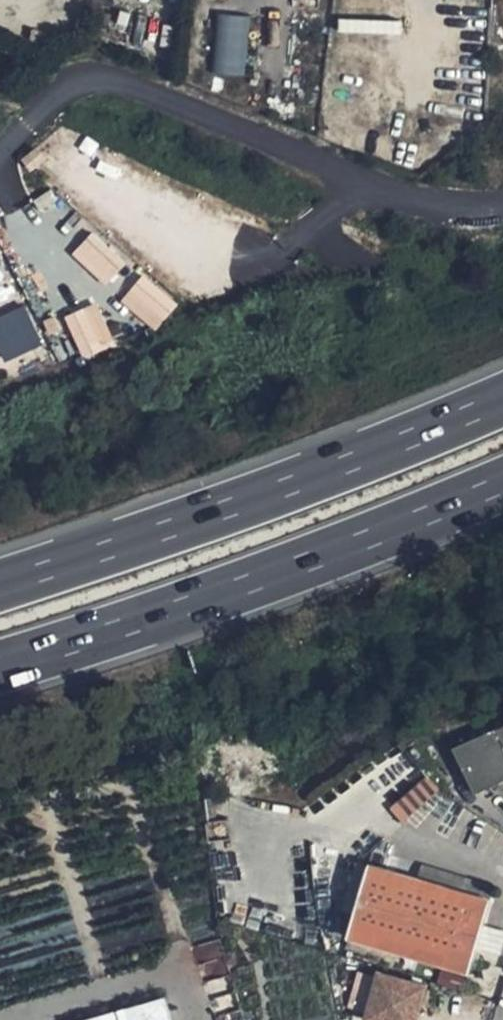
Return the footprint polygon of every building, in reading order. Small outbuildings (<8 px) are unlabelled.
[(214,74),(248,76),(251,12),(211,11),(210,32),(216,33),(214,74)] [(71,254),(104,285),(125,263),(92,232),(71,254)] [(119,301),(155,330),(178,303),(142,274),(119,301)] [(64,316),(83,359),(115,345),(96,302),(64,316)] [(43,343),(24,304),(0,316),(0,353),(4,362),(43,343)] [(456,742),(476,791),(502,780),(502,723),(456,742)] [(390,810),(400,821),(435,791),(425,780),(390,810)] [(491,899),(371,864),(350,937),(469,972),(491,899)] [(419,878),(491,899),(495,887),(423,866),(419,878)] [(428,986),(379,972),(366,1019),(418,1019),(428,986)] [(362,1000),(366,1001),(370,984),(354,981),(349,1010),(359,1012),(362,1000)]
